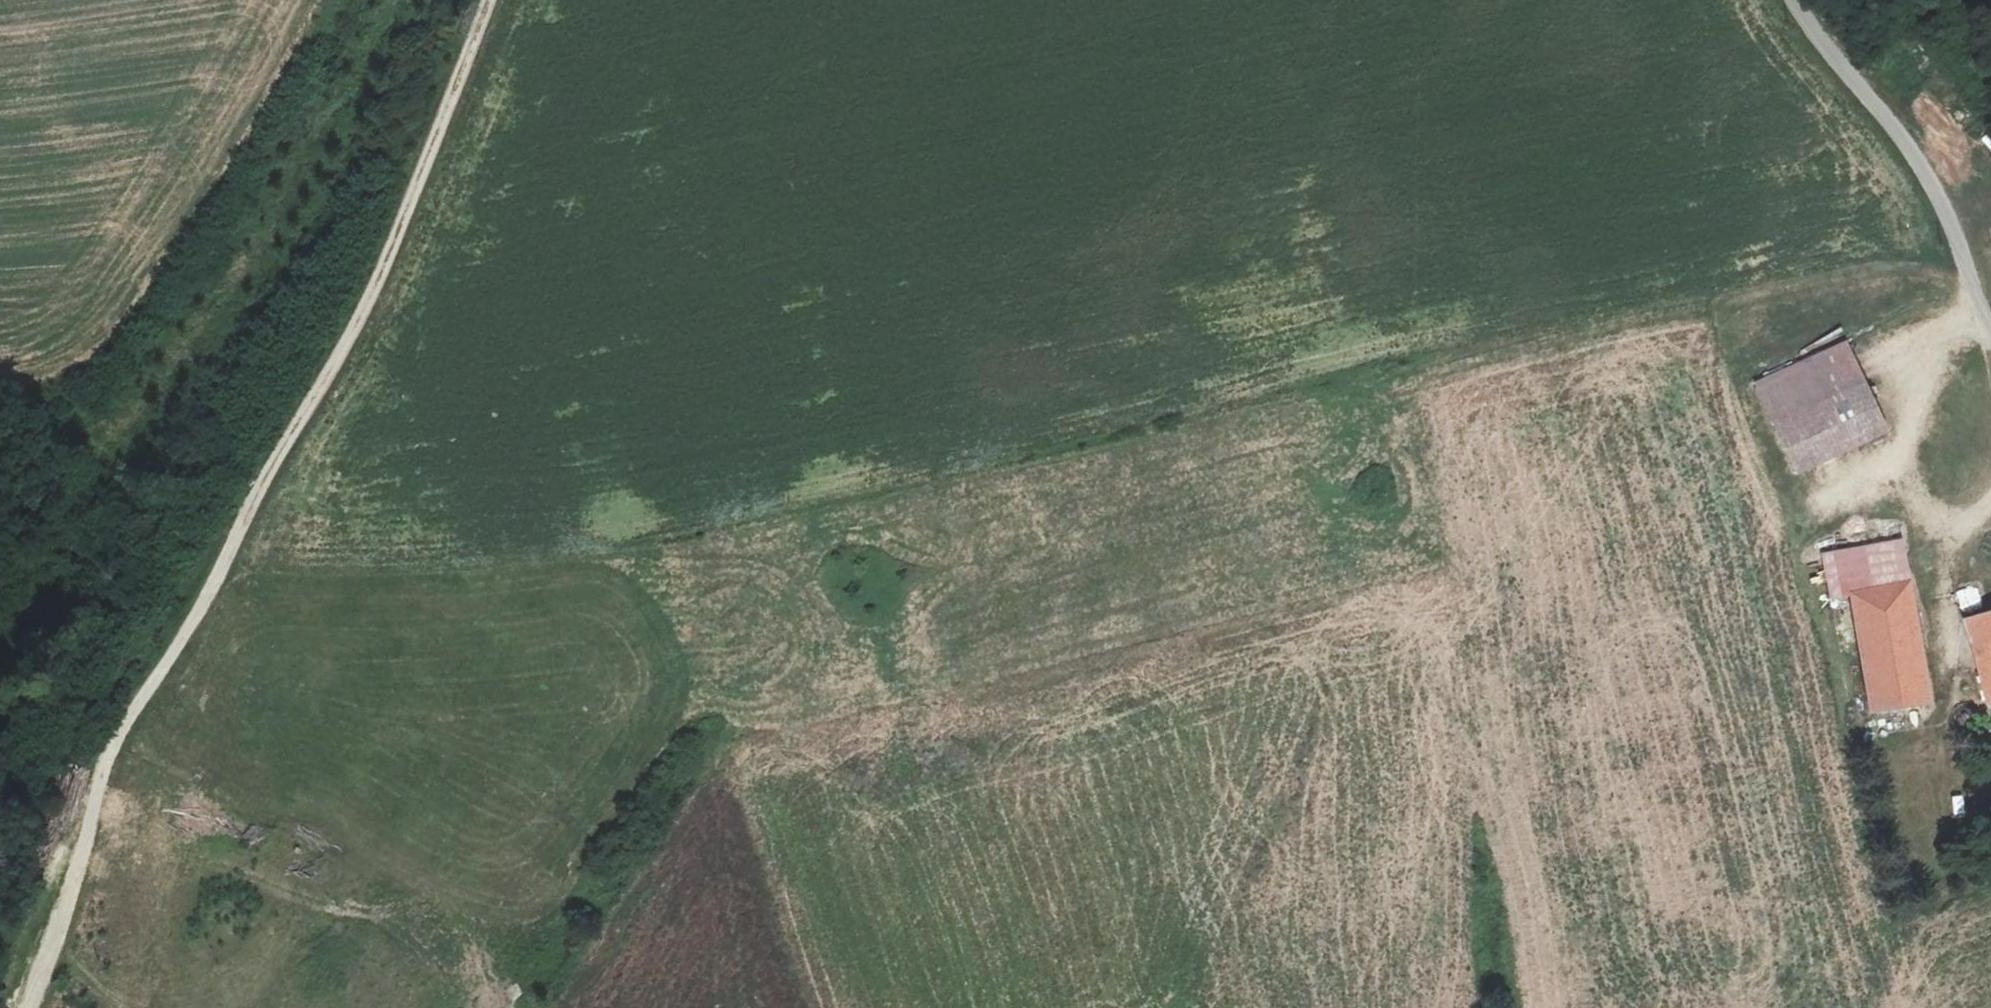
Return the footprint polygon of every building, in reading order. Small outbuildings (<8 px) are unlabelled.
[(1845,343),(1756,384),(1797,472),(1886,431),(1845,343)] [(1840,560),(1846,593),(1908,582),(1902,549),(1840,560)] [(1930,701),(1908,582),(1846,593),(1864,691),(1852,693),(1856,715),(1930,701)] [(1990,701),(1990,613),(1966,619),(1987,702),(1990,701)]
